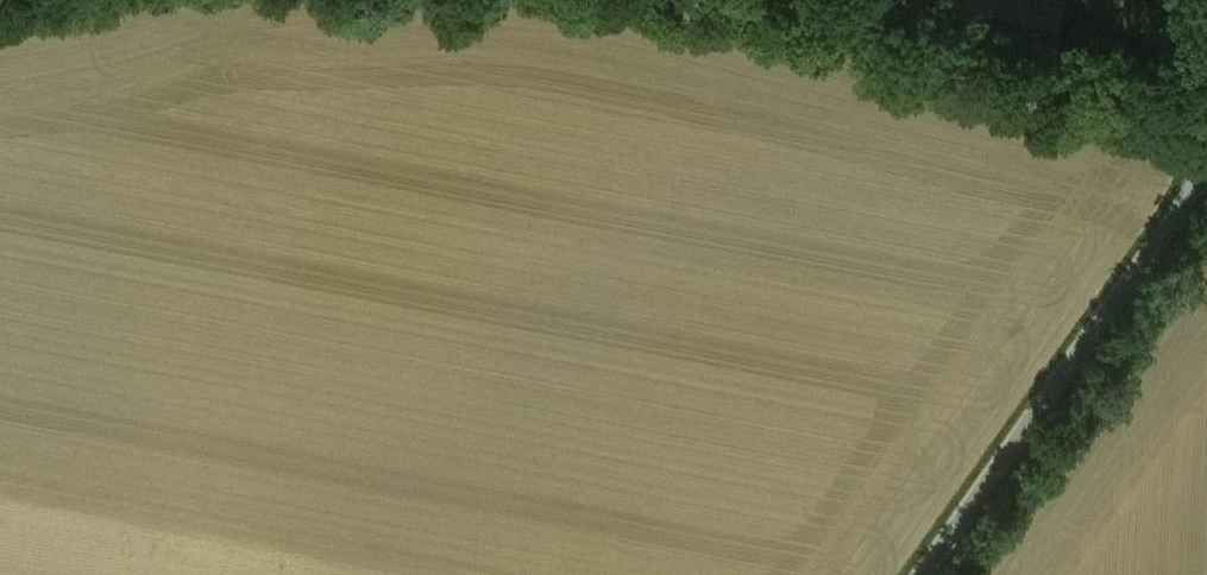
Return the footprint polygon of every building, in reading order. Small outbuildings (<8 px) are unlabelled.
[(1064,0),(970,0),(968,9),(1024,22),(1025,18),(1058,26),(1064,0)]
